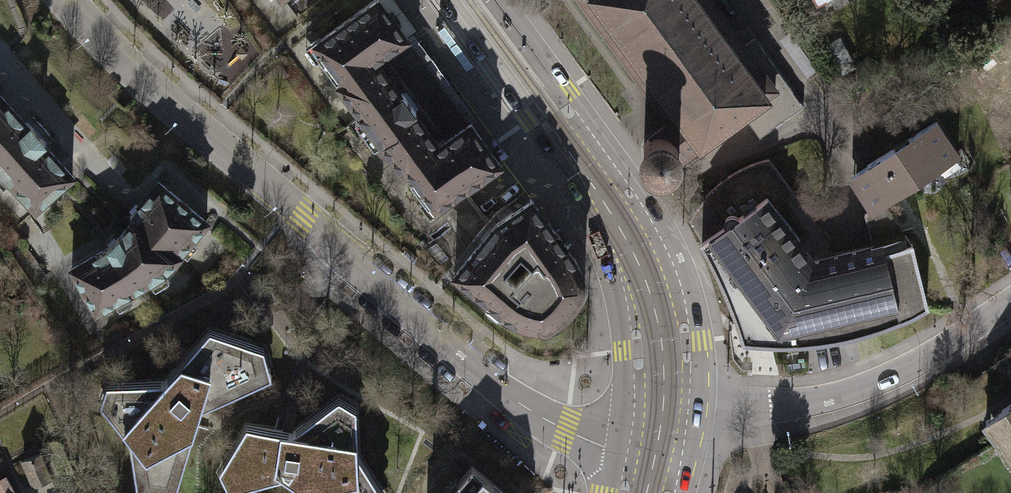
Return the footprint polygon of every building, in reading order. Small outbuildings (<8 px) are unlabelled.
[(296,16),(318,0),(285,0),(296,16)] [(405,35),(392,17),(379,0),(371,0),(318,38),(317,47),(342,82),(405,35)] [(646,135),(641,145),(641,150),(642,155),(647,162),(654,166),(660,166),(667,164),(689,148),(741,111),(773,87),(751,57),(709,0),(581,0),(644,88),(668,120),(646,135)] [(470,124),(405,35),(342,82),(338,85),(403,173),(408,170),(470,124)] [(762,50),(751,57),(773,87),(741,111),(759,136),(802,105),(762,50)] [(34,207),(72,174),(0,95),(0,170),(34,207)] [(935,122),(853,174),(873,205),(883,199),(895,191),(955,153),(935,122)] [(470,124),(408,170),(432,203),(441,203),(498,162),(470,124)] [(765,194),(774,206),(793,193),(768,157),(736,169),(704,194),(725,223),(724,218),(726,213),(731,211),(738,214),(765,194)] [(131,214),(134,217),(178,254),(204,222),(159,183),(131,214)] [(724,218),(725,223),(701,241),(722,284),(735,316),(739,328),(742,341),(759,341),(780,342),(819,339),(867,331),(905,317),(927,304),(912,245),(903,235),(896,237),(873,243),(813,259),(774,206),(765,194),(738,214),(731,211),(726,213),(724,218)] [(453,274),(500,311),(518,290),(511,284),(516,278),(504,268),(519,249),(531,259),(536,254),(544,264),(566,247),(529,196),(495,223),(453,274)] [(873,205),(863,213),(873,243),(896,237),(893,225),(897,224),(883,199),(873,205)] [(170,264),(178,254),(134,217),(109,246),(72,268),(95,310),(170,264)] [(577,265),(566,247),(544,264),(536,254),(531,259),(516,278),(511,284),(518,290),(500,311),(513,321),(527,327),(544,327),(557,322),(569,312),(578,296),(584,283),(577,265)] [(199,408),(260,377),(250,346),(210,327),(164,380),(119,383),(108,415),(130,438),(136,481),(175,486),(199,408)] [(311,492),(374,492),(378,489),(356,451),(355,421),(329,404),(291,431),(247,423),(225,458),(241,488),(283,476),(311,492)] [(987,420),(998,436),(1010,456),(1010,404),(987,420)] [(28,485),(47,477),(36,451),(17,460),(28,485)] [(472,463),(447,492),(508,492),(472,463)]
